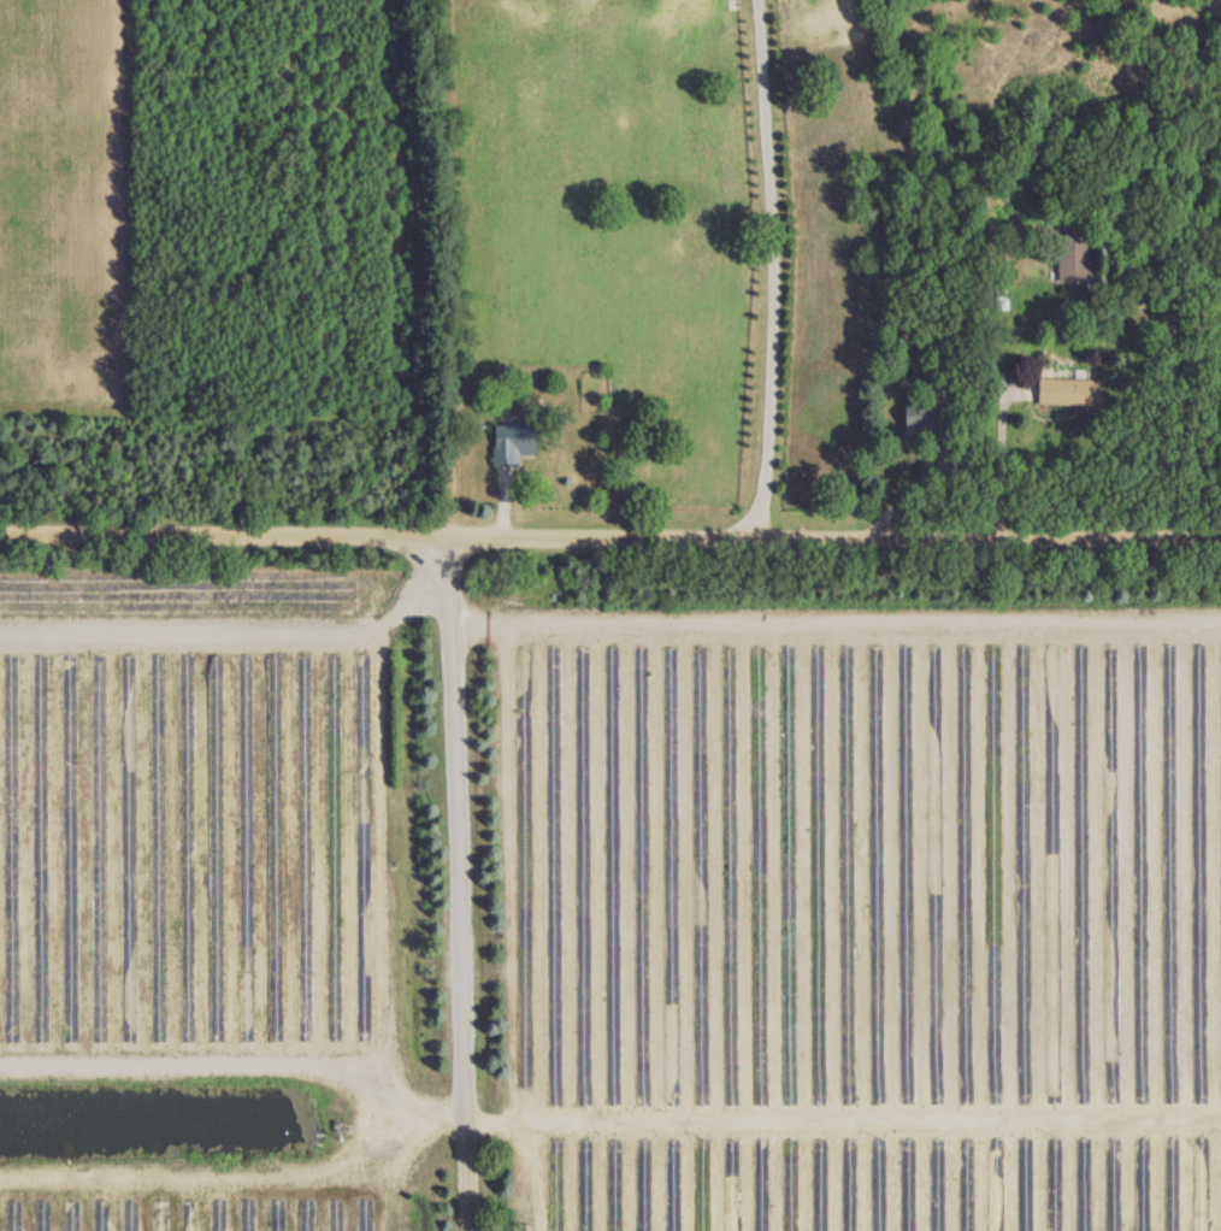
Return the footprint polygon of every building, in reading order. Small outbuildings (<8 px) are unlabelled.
[(1058,282),(1090,281),(1089,236),(1057,237),(1058,282)] [(1036,404),(1098,406),(1099,381),(1037,379),(1036,404)] [(490,427),(491,469),(516,469),(516,455),(532,454),(531,425),(490,427)]
